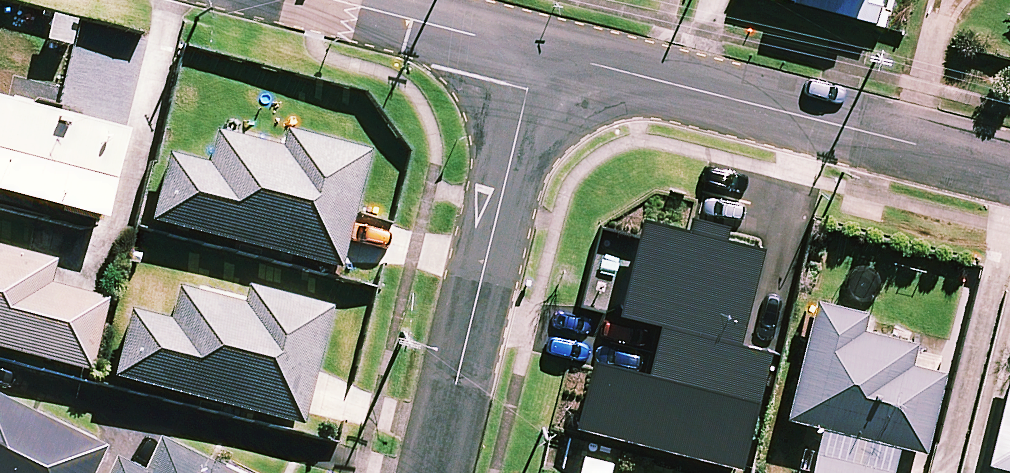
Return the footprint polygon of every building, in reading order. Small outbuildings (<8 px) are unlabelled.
[(875,22),(880,0),(785,0),(875,22)] [(0,100),(0,191),(103,217),(125,131),(0,100)] [(285,132),(281,147),(216,131),(207,166),(167,156),(151,221),(340,268),(369,153),(285,132)] [(724,443),(781,218),(648,184),(622,288),(662,298),(631,420),(724,443)] [(0,248),(0,348),(88,369),(105,300),(44,285),(51,260),(0,248)] [(331,311),(245,288),(242,302),(178,286),(169,321),(130,311),(113,376),(301,425),(331,311)] [(865,313),(818,301),(789,417),(924,451),(945,370),(909,361),(913,342),(861,329),(865,313)] [(990,463),(1003,466),(1001,472),(1009,472),(1009,381),(990,463)] [(108,460),(97,455),(102,446),(0,399),(0,472),(103,472),(108,460)] [(158,440),(143,472),(230,472),(158,440)] [(814,453),(809,472),(890,472),(891,472),(814,453)] [(103,472),(136,472),(108,460),(103,472)]
